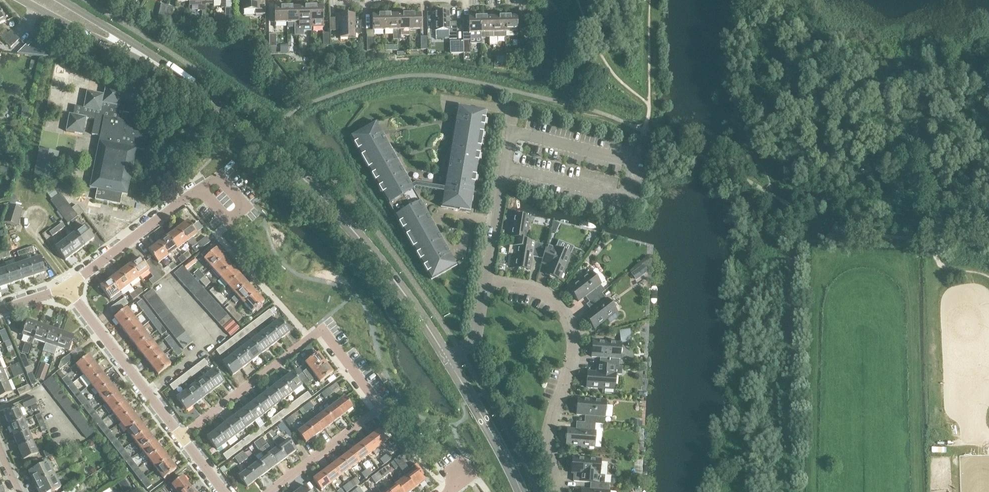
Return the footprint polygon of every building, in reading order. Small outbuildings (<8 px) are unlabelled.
[(202,0),(190,0),(190,2),(198,2),(198,12),(202,11),(202,0)] [(206,11),(205,2),(214,1),(214,0),(202,0),(202,11),(206,11)] [(226,1),(226,0),(214,0),(214,1),(221,1),(221,9),(225,9),(226,21),(232,21),(232,9),(226,9),(226,1)] [(243,11),(255,11),(256,16),(265,15),(265,0),(243,0),(243,11)] [(164,19),(168,7),(161,5),(158,17),(164,19)] [(171,21),(174,8),(168,7),(164,19),(171,21)] [(311,27),(323,27),(323,7),(310,8),(311,22),(311,27)] [(275,23),(287,23),(286,8),(274,9),(275,23)] [(299,36),(298,8),(286,8),(287,23),(293,23),(293,36),(299,36)] [(299,36),(303,36),(303,32),(303,22),(311,22),(310,8),(298,8),(299,36)] [(449,23),(449,12),(435,13),(436,31),(449,31),(450,40),(457,40),(457,23),(449,23)] [(355,22),(355,14),(335,15),(335,19),(329,19),(328,31),(340,31),(340,39),(356,38),(356,34),(362,34),(361,22),(355,22)] [(397,40),(397,15),(385,16),(385,30),(393,30),(394,40),(397,40)] [(397,40),(400,40),(400,30),(409,30),(408,15),(397,15),(397,40)] [(409,30),(421,30),(420,15),(408,15),(409,30)] [(373,31),(385,30),(385,16),(373,16),(373,31)] [(493,46),(496,46),(496,38),(505,38),(505,32),(504,17),(493,18),(493,46)] [(517,36),(517,32),(517,17),(504,17),(505,32),(512,32),(512,36),(517,36)] [(469,33),(481,33),(481,18),(468,18),(469,33)] [(493,46),(493,18),(481,18),(481,33),(481,38),(489,38),(489,46),(493,46)] [(5,30),(0,35),(0,37),(11,48),(20,39),(11,31),(9,34),(5,30)] [(17,54),(44,57),(48,57),(35,40),(35,41),(28,47),(26,45),(26,46),(17,54)] [(464,42),(450,42),(451,54),(456,54),(464,54),(464,42)] [(120,103),(123,90),(105,86),(104,95),(87,92),(84,108),(75,107),(73,115),(69,114),(66,132),(84,135),(87,119),(95,120),(92,135),(100,137),(90,188),(98,189),(96,200),(120,204),(122,194),(127,195),(136,150),(145,151),(148,135),(132,132),(134,123),(122,121),(123,112),(129,114),(131,104),(124,103),(124,104),(120,103)] [(441,208),(470,212),(487,112),(458,107),(444,189),(415,184),(412,187),(413,189),(416,188),(444,192),(441,208)] [(457,266),(413,189),(412,187),(376,123),(351,137),(431,280),(457,266)] [(34,175),(34,177),(54,181),(56,171),(62,172),(63,164),(58,163),(58,161),(59,156),(59,153),(40,149),(39,152),(34,175)] [(52,187),(46,192),(52,200),(58,195),(52,187)] [(65,219),(74,212),(72,209),(61,194),(58,195),(52,200),(51,201),(65,219)] [(78,218),(83,214),(77,205),(72,209),(74,212),(65,219),(68,224),(78,217),(78,218)] [(18,227),(23,210),(10,206),(4,223),(18,227)] [(526,244),(526,239),(530,218),(514,216),(513,226),(509,225),(507,237),(516,238),(515,242),(526,244)] [(197,244),(193,238),(197,235),(187,222),(177,229),(187,242),(196,253),(210,242),(206,237),(197,244)] [(59,232),(66,227),(62,223),(56,228),(59,232)] [(85,246),(95,239),(85,226),(75,234),(85,246)] [(53,237),(59,232),(56,228),(49,233),(53,237)] [(178,249),(187,242),(177,229),(168,236),(178,249)] [(76,254),(85,246),(75,234),(66,241),(76,254)] [(168,256),(178,249),(168,236),(159,244),(168,256)] [(546,245),(535,243),(530,243),(530,240),(526,239),(526,244),(515,242),(514,247),(518,247),(516,257),(512,256),(510,268),(530,271),(532,257),(543,259),(546,245)] [(66,261),(76,254),(66,241),(56,248),(66,261)] [(159,264),(168,256),(159,244),(149,251),(159,264)] [(556,249),(546,245),(543,259),(541,264),(549,267),(545,275),(560,281),(571,255),(556,249)] [(212,269),(224,258),(216,249),(204,260),(212,269)] [(186,260),(191,257),(188,252),(183,256),(186,260)] [(182,264),(186,260),(183,256),(178,259),(182,264)] [(34,277),(45,273),(40,258),(29,262),(34,277)] [(139,278),(149,271),(139,258),(130,266),(139,278)] [(220,278),(232,267),(224,258),(212,269),(220,278)] [(190,268),(197,263),(194,259),(187,264),(190,268)] [(23,281),(34,277),(29,262),(18,266),(23,281)] [(163,270),(160,265),(155,269),(162,279),(171,272),(168,267),(163,270)] [(631,274),(635,279),(647,270),(644,265),(631,274)] [(11,284),(23,281),(18,266),(6,269),(11,284)] [(129,285),(139,278),(130,266),(120,273),(129,285)] [(178,279),(187,271),(183,266),(174,275),(178,279)] [(228,287),(240,276),(232,267),(220,278),(228,287)] [(11,284),(6,269),(0,271),(0,288),(11,284)] [(152,286),(162,279),(155,269),(149,273),(153,278),(149,281),(152,286)] [(200,281),(204,277),(198,270),(194,274),(200,281)] [(194,279),(187,271),(178,279),(186,287),(194,279)] [(590,303),(602,294),(605,292),(600,285),(601,285),(591,272),(569,289),(579,302),(585,297),(590,303)] [(120,293),(129,285),(120,273),(111,280),(120,293)] [(236,296),(248,285),(240,276),(228,287),(236,296)] [(205,287),(210,283),(204,277),(200,281),(205,287)] [(194,279),(186,287),(190,292),(198,284),(194,279)] [(110,300),(120,293),(111,280),(101,287),(110,300)] [(202,288),(198,284),(190,292),(194,296),(202,288)] [(244,304),(256,294),(248,285),(236,296),(232,300),(236,305),(241,301),(244,304)] [(138,296),(143,293),(139,288),(134,292),(138,296)] [(198,301),(207,293),(203,288),(194,297),(198,301)] [(216,298),(220,294),(214,288),(210,292),(216,298)] [(146,302),(156,295),(152,290),(143,297),(146,302)] [(133,300),(138,296),(134,292),(130,295),(133,300)] [(201,305),(211,297),(207,293),(198,301),(201,305)] [(222,305),(226,301),(220,294),(216,298),(222,305)] [(252,314),(264,303),(256,294),(244,304),(252,314)] [(606,300),(602,294),(590,303),(586,305),(591,311),(585,317),(594,329),(607,320),(610,323),(619,316),(607,299),(606,300)] [(150,307),(160,299),(156,295),(146,302),(150,307)] [(206,310),(215,302),(211,297),(201,305),(206,310)] [(113,314),(128,304),(124,298),(109,309),(113,314)] [(154,311),(163,304),(160,299),(150,307),(154,311)] [(143,312),(148,308),(142,301),(137,304),(143,312)] [(210,314),(219,307),(215,302),(206,310),(210,314)] [(157,316),(167,309),(163,304),(154,311),(157,316)] [(232,316),(236,312),(230,305),(225,309),(232,316)] [(214,319),(223,311),(219,307),(210,314),(214,319)] [(149,320),(153,316),(148,308),(143,312),(149,320)] [(122,328),(134,319),(127,309),(115,319),(122,328)] [(161,321),(171,314),(167,309),(157,316),(161,321)] [(265,321),(273,315),(269,310),(262,316),(265,321)] [(218,323),(227,315),(223,311),(214,319),(218,323)] [(238,323),(242,319),(236,312),(232,316),(238,323)] [(165,326),(174,318),(171,314),(161,321),(165,326)] [(222,328),(231,320),(227,315),(218,323),(222,328)] [(258,327),(265,321),(262,316),(254,322),(258,327)] [(169,330),(178,323),(174,318),(165,326),(169,330)] [(129,338),(142,328),(134,319),(122,328),(129,338)] [(157,331),(162,327),(156,320),(151,323),(157,331)] [(230,337),(239,329),(231,320),(222,328),(230,337)] [(280,340),(289,333),(280,320),(270,327),(280,340)] [(33,345),(34,340),(40,325),(28,321),(28,322),(25,321),(20,335),(30,339),(28,344),(33,345)] [(172,335),(182,328),(178,323),(169,330),(172,335)] [(46,344),(51,329),(40,325),(34,340),(46,344)] [(246,335),(254,330),(250,325),(243,331),(246,335)] [(161,336),(166,332),(162,327),(157,331),(161,336)] [(270,347),(280,340),(270,327),(261,335),(270,347)] [(136,347),(149,337),(142,328),(129,338),(136,347)] [(176,340),(185,333),(182,328),(172,335),(176,340)] [(57,348),(62,333),(51,329),(46,344),(57,348)] [(621,343),(632,341),(630,329),(619,330),(621,343)] [(239,341),(246,335),(243,331),(235,337),(239,341)] [(69,352),(74,337),(62,333),(57,348),(69,352)] [(180,345),(189,337),(185,333),(176,340),(180,345)] [(261,354),(270,347),(261,335),(251,342),(261,354)] [(143,356),(156,347),(149,337),(136,347),(143,356)] [(183,349),(193,342),(189,337),(180,345),(183,349)] [(172,350),(176,346),(171,339),(166,342),(172,350)] [(227,350),(235,344),(231,339),(224,345),(227,350)] [(7,349),(9,355),(14,352),(9,341),(4,343),(7,349)] [(620,359),(621,343),(593,341),(592,357),(600,358),(600,365),(616,367),(619,367),(619,359),(620,359)] [(252,361),(261,354),(251,342),(242,349),(252,361)] [(220,356),(227,350),(224,345),(216,351),(220,356)] [(178,357),(182,353),(176,346),(172,350),(178,357)] [(150,365),(163,356),(156,347),(143,356),(150,365)] [(242,369),(252,361),(242,349),(233,356),(242,369)] [(60,370),(65,366),(74,359),(71,354),(61,362),(59,368),(60,370)] [(302,381),(325,363),(318,354),(306,363),(309,368),(298,377),(302,381)] [(84,376),(97,366),(89,356),(76,366),(84,376)] [(158,375),(170,365),(163,356),(150,365),(158,375)] [(233,376),(242,369),(233,356),(223,363),(233,376)] [(200,371),(208,365),(204,360),(197,366),(200,371)] [(19,363),(10,367),(15,379),(19,377),(24,375),(21,369),(19,363)] [(44,382),(50,366),(42,363),(36,379),(44,382)] [(320,382),(333,372),(325,363),(302,381),(305,386),(316,378),(320,382)] [(622,367),(619,367),(616,367),(600,365),(597,365),(596,373),(588,372),(588,388),(603,389),(602,394),(615,395),(616,375),(622,375),(622,367)] [(91,385),(104,375),(97,366),(84,376),(91,385)] [(193,377),(200,371),(197,366),(189,372),(193,377)] [(215,390),(224,382),(215,370),(205,377),(215,390)] [(62,380),(65,377),(60,371),(57,373),(62,380)] [(379,373),(377,375),(382,382),(384,384),(388,381),(381,372),(379,373)] [(292,393),(302,386),(292,373),(283,380),(292,393)] [(98,395),(111,385),(104,375),(91,385),(98,395)] [(181,385),(189,379),(185,375),(178,380),(181,385)] [(68,388),(73,384),(67,376),(63,380),(68,388)] [(87,438),(95,432),(52,377),(44,384),(87,438)] [(205,397),(215,390),(205,377),(196,384),(205,397)] [(173,391),(181,385),(178,380),(170,386),(173,391)] [(283,400),(292,393),(283,380),(273,388),(283,400)] [(12,393),(7,381),(0,385),(0,398),(12,393)] [(332,392),(339,387),(336,383),(329,388),(332,392)] [(74,395),(79,391),(73,384),(68,388),(74,395)] [(196,404),(205,397),(196,384),(186,391),(196,404)] [(105,404),(118,394),(111,385),(98,395),(105,404)] [(20,396),(31,391),(28,386),(17,390),(20,396)] [(273,407),(283,400),(273,388),(264,395),(273,407)] [(186,411),(196,404),(186,391),(177,399),(186,411)] [(303,403),(311,397),(307,393),(300,398),(303,403)] [(113,413),(126,403),(118,394),(105,404),(113,413)] [(83,406),(88,403),(82,395),(77,399),(83,406)] [(264,415),(273,407),(264,395),(254,402),(264,415)] [(25,407),(36,403),(33,397),(22,402),(25,407)] [(343,415),(353,408),(345,397),(335,405),(343,415)] [(578,399),(577,415),(585,416),(584,423),(595,424),(604,425),(606,401),(578,399)] [(292,411),(300,405),(296,401),(288,407),(292,411)] [(255,422),(264,415),(254,402),(245,409),(255,422)] [(89,414),(94,410),(88,403),(83,406),(89,414)] [(120,423),(133,413),(126,403),(113,413),(120,423)] [(303,415),(310,410),(306,405),(300,410),(303,415)] [(334,422),(343,415),(335,405),(326,411),(334,422)] [(284,417),(292,411),(288,407),(281,413),(284,417)] [(9,427),(24,421),(19,409),(5,415),(9,427)] [(245,429),(255,422),(245,409),(236,416),(245,429)] [(325,429),(334,422),(326,411),(317,418),(325,429)] [(289,426),(291,424),(295,422),(294,420),(300,416),(297,412),(285,421),(289,426)] [(127,432),(140,422),(133,413),(120,423),(127,432)] [(40,427),(45,425),(40,414),(35,416),(40,427)] [(97,425),(102,422),(96,414),(92,418),(97,425)] [(273,425),(281,420),(277,415),(270,421),(273,425)] [(236,436),(245,429),(236,416),(226,423),(236,436)] [(316,436),(325,429),(317,418),(307,425),(316,436)] [(14,438),(29,432),(24,421),(9,427),(14,438)] [(265,431),(273,425),(270,421),(262,427),(265,431)] [(103,433),(108,429),(102,422),(97,425),(103,433)] [(134,441),(147,431),(140,422),(127,432),(134,441)] [(568,430),(566,446),(594,448),(596,432),(595,432),(595,424),(584,423),(576,422),(576,430),(568,430)] [(227,443),(236,436),(226,423),(217,431),(227,443)] [(278,426),(282,433),(287,429),(283,423),(278,426)] [(306,443),(316,436),(307,425),(298,432),(306,443)] [(383,428),(379,431),(387,441),(391,438),(383,428)] [(254,440),(261,434),(258,429),(250,435),(254,440)] [(142,451),(155,441),(147,431),(134,441),(142,451)] [(217,451),(227,443),(217,431),(207,438),(217,451)] [(283,444),(277,437),(272,431),(268,434),(273,440),(278,448),(286,458),(296,451),(288,440),(283,444)] [(377,449),(387,441),(379,431),(369,438),(377,449)] [(19,449),(33,443),(29,432),(14,438),(19,449)] [(112,444),(117,440),(111,433),(106,436),(112,444)] [(246,446),(254,440),(250,435),(243,441),(246,446)] [(263,447),(267,444),(262,438),(258,441),(263,447)] [(369,438),(360,445),(368,455),(373,452),(376,455),(380,452),(377,449),(369,438)] [(118,452),(123,448),(117,440),(112,444),(118,452)] [(149,460),(162,450),(155,441),(142,451),(149,460)] [(258,441),(254,444),(259,450),(263,447),(258,441)] [(24,461),(38,454),(33,443),(19,449),(24,461)] [(235,454),(242,448),(239,444),(231,450),(235,454)] [(276,465),(286,458),(278,448),(273,452),(267,444),(263,447),(265,451),(276,465)] [(360,445),(351,452),(359,462),(361,466),(366,463),(363,459),(368,455),(360,445)] [(46,458),(57,453),(55,448),(44,452),(46,458)] [(156,470),(169,460),(162,450),(149,460),(156,470)] [(227,460),(235,454),(231,450),(224,455),(227,460)] [(276,465),(265,451),(261,454),(264,458),(259,462),(267,473),(276,465)] [(127,463),(131,459),(125,452),(121,455),(127,463)] [(244,462),(248,459),(243,452),(239,455),(244,462)] [(349,469),(359,462),(351,452),(341,459),(349,469)] [(240,465),(244,462),(239,455),(235,458),(240,465)] [(417,464),(410,470),(400,457),(395,461),(399,466),(399,467),(404,474),(406,477),(407,476),(415,488),(425,481),(420,474),(423,472),(417,464)] [(573,458),(572,474),(574,474),(574,482),(590,483),(605,484),(605,476),(600,475),(601,460),(573,458)] [(133,471),(137,467),(131,459),(127,463),(133,471)] [(341,459),(332,466),(340,476),(342,479),(347,476),(345,473),(349,469),(341,459)] [(164,479),(177,469),(169,460),(156,470),(164,479)] [(395,470),(399,467),(399,466),(395,461),(390,464),(395,470)] [(257,480),(267,473),(259,462),(249,469),(257,480)] [(35,486),(55,476),(48,463),(28,473),(35,486)] [(378,469),(375,464),(369,469),(368,468),(365,471),(369,476),(378,469)] [(331,483),(340,476),(332,466),(323,472),(331,483)] [(379,473),(375,475),(379,481),(380,481),(383,479),(389,474),(385,468),(379,473)] [(247,487),(257,480),(249,469),(239,477),(247,487)] [(141,482),(146,478),(140,471),(135,474),(141,482)] [(321,490),(331,483),(323,472),(313,480),(321,490)] [(404,474),(399,477),(401,480),(397,484),(403,491),(410,491),(415,488),(407,476),(406,477),(404,474)] [(61,488),(55,476),(35,486),(38,491),(54,491),(61,488)] [(172,486),(177,491),(184,491),(190,487),(183,477),(172,486)] [(147,490),(152,486),(146,478),(141,482),(147,490)] [(350,490),(360,483),(356,478),(347,485),(350,490)] [(581,491),(609,491),(609,484),(605,484),(590,483),(590,490),(586,490),(582,490),(581,491)] [(397,484),(387,491),(388,491),(403,491),(397,484)]
